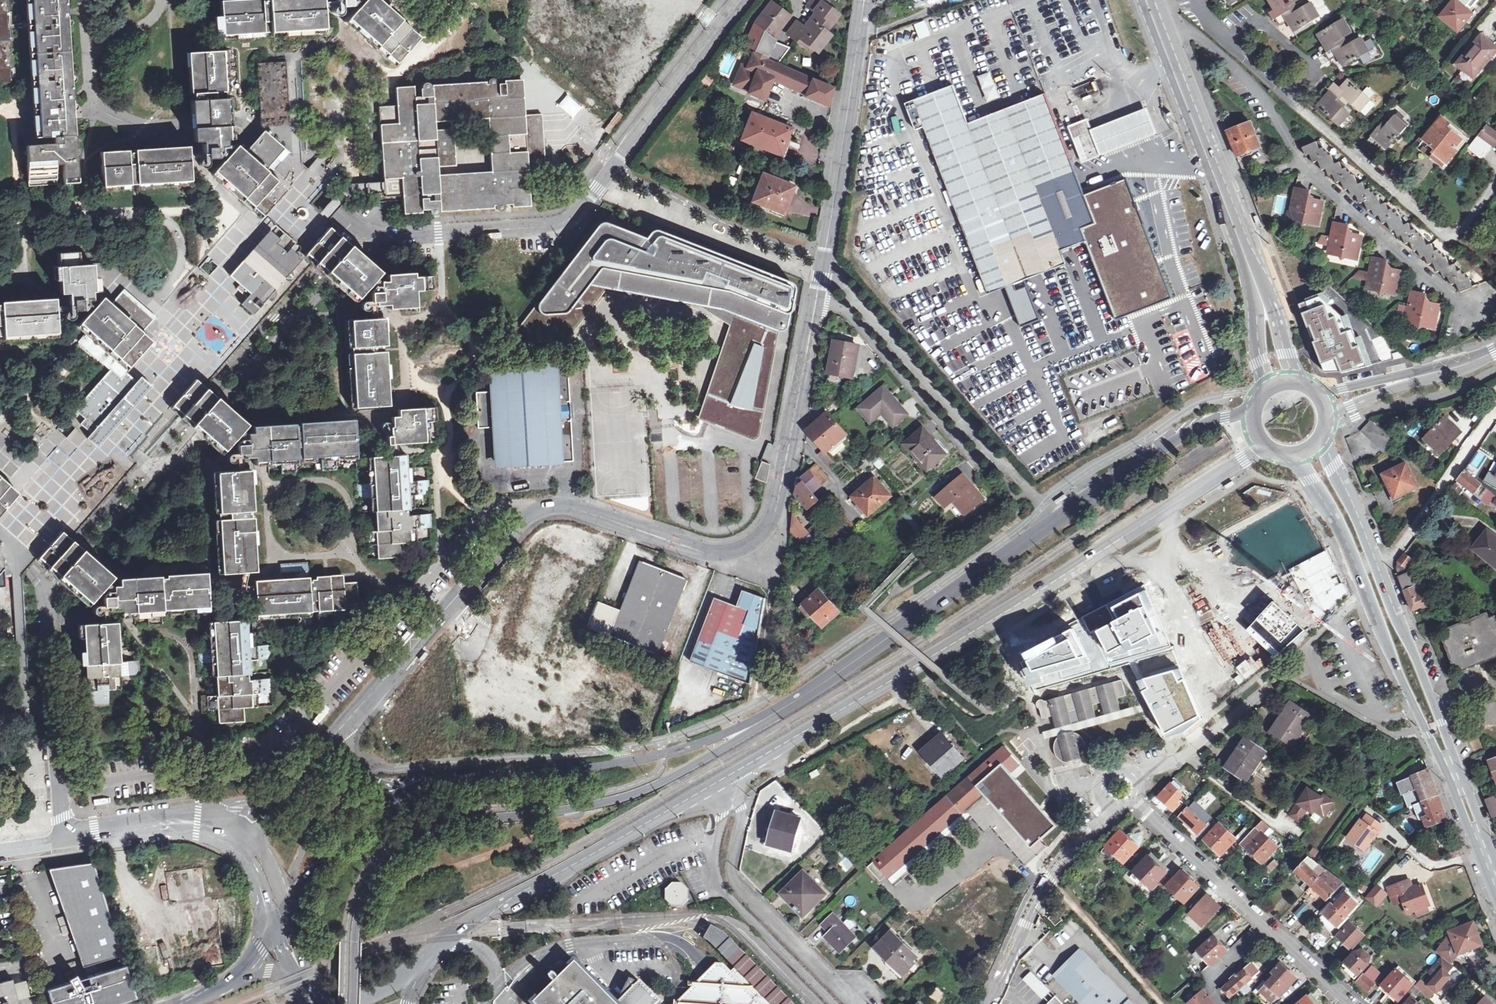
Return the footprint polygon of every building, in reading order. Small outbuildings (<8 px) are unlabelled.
[(11,83),(10,69),(12,67),(8,0),(0,0),(0,83),(11,83)] [(38,0),(27,0),(35,137),(41,137),(47,137),(38,0)] [(47,137),(53,136),(74,135),(73,105),(72,100),(67,11),(66,0),(38,0),(47,137)] [(323,0),(235,0),(220,1),(221,16),(214,17),(215,35),(222,35),(223,39),(325,33),(324,22),(323,0)] [(343,23),(394,67),(417,41),(370,0),(363,0),(343,23)] [(787,34),(796,41),(800,43),(802,40),(806,44),(817,52),(829,35),(825,31),(837,15),(825,6),(821,3),(823,0),(812,0),(808,5),(815,12),(803,28),(796,22),(787,34)] [(1275,10),(1270,14),(1274,20),(1277,19),(1280,25),(1288,21),(1294,31),(1319,17),(1311,4),(1298,11),(1294,3),(1300,0),(1269,0),(1275,10)] [(1440,17),(1458,32),(1473,14),(1455,0),(1454,0),(1440,17)] [(789,16),(770,2),(754,23),(750,35),(759,39),(754,51),(755,51),(754,54),(765,59),(775,40),(772,37),(789,16)] [(888,6),(887,15),(897,17),(898,7),(888,6)] [(1352,34),(1344,20),(1319,35),(1325,45),(1319,49),(1323,55),(1326,53),(1330,60),(1338,56),(1344,66),(1369,52),(1361,39),(1347,46),(1343,38),(1352,34)] [(1458,64),(1473,78),(1495,51),(1495,48),(1482,36),(1458,64)] [(789,48),(775,40),(765,59),(777,64),(789,48)] [(211,115),(211,112),(230,111),(226,50),(223,51),(188,53),(190,93),(191,114),(206,113),(206,115),(211,115)] [(746,68),(742,66),(734,85),(748,91),(747,93),(760,99),(763,100),(771,80),(800,92),(799,94),(825,105),(832,88),(777,65),(777,64),(765,59),(754,54),(753,53),(749,63),(746,68)] [(699,82),(707,87),(713,79),(705,73),(699,82)] [(544,169),(541,114),(524,115),(522,98),(521,79),(503,80),(503,83),(496,83),(496,79),(495,77),(494,77),(493,77),(491,77),(489,78),(489,79),(489,84),(486,84),(486,82),(433,86),(433,88),(432,88),(431,86),(430,85),(426,84),(424,84),(423,86),(422,87),(422,89),(421,89),(421,97),(415,97),(414,86),(395,88),(396,105),(379,106),(384,184),(385,201),(403,200),(404,213),(422,213),(422,210),(428,209),(429,212),(429,213),(430,214),(433,215),(436,214),(438,213),(438,212),(438,209),(439,209),(440,211),(492,208),(492,205),(494,205),(495,209),(496,210),(497,211),(501,211),(502,209),(503,205),(510,204),(511,207),(529,206),(526,170),(544,169)] [(1326,98),(1318,107),(1340,126),(1350,114),(1343,108),(1349,101),(1361,111),(1371,99),(1348,80),(1340,89),(1333,83),(1328,89),(1326,87),(1321,93),(1326,98)] [(631,99),(638,90),(627,83),(621,91),(631,99)] [(1113,319),(1154,304),(1170,298),(1160,276),(1151,248),(1142,225),(1138,214),(1132,201),(1130,195),(1127,186),(1125,179),(1085,195),(1045,94),(968,124),(953,85),(913,100),(923,126),(988,294),(1008,286),(1066,264),(1060,249),(1084,242),(1113,319)] [(923,126),(913,100),(901,105),(910,131),(923,126)] [(1091,131),(1100,155),(1100,156),(1127,145),(1157,134),(1148,109),(1091,131)] [(206,113),(191,114),(191,118),(192,126),(192,137),(199,137),(199,141),(208,140),(208,137),(213,137),(213,140),(232,138),(231,125),(230,111),(211,112),(211,115),(206,115),(206,113)] [(750,113),(740,139),(780,155),(790,129),(750,113)] [(1395,116),(1401,122),(1404,118),(1398,113),(1395,116)] [(1384,121),(1367,141),(1373,146),(1378,141),(1387,149),(1406,127),(1401,122),(1395,116),(1388,124),(1384,121)] [(1442,116),(1421,142),(1433,152),(1430,156),(1443,167),(1457,151),(1454,149),(1462,140),(1448,128),(1451,124),(1442,116)] [(1087,120),(1070,127),(1083,161),(1100,155),(1091,131),(1087,120)] [(1227,132),(1237,157),(1260,148),(1250,123),(1227,132)] [(1454,149),(1457,151),(1468,138),(1451,124),(1448,128),(1462,140),(1454,149)] [(1468,148),(1481,158),(1492,145),(1495,148),(1495,132),(1487,125),(1468,148)] [(249,149),(243,154),(264,173),(269,167),(272,170),(280,161),(288,152),(264,130),(255,141),(248,148),(249,149)] [(75,146),(74,135),(53,136),(54,144),(54,148),(75,146)] [(1460,293),(1473,287),(1469,277),(1467,278),(1465,274),(1463,274),(1461,270),(1457,271),(1454,264),(1450,266),(1446,256),(1444,257),(1442,253),(1440,254),(1438,250),(1434,251),(1431,244),(1427,246),(1423,236),(1421,237),(1419,233),(1417,233),(1415,229),(1411,231),(1408,223),(1404,225),(1400,216),(1398,217),(1396,212),(1394,213),(1392,209),(1389,211),(1385,203),(1381,205),(1377,196),(1375,196),(1373,192),(1371,193),(1369,189),(1366,190),(1362,183),(1357,185),(1354,176),(1352,176),(1350,172),(1348,172),(1346,168),(1343,169),(1340,162),(1335,164),(1331,155),(1329,155),(1327,151),(1325,152),(1323,148),(1320,149),(1317,142),(1303,148),(1306,155),(1310,154),(1314,162),(1318,160),(1322,170),(1326,169),(1329,176),(1333,175),(1337,183),(1341,181),(1345,190),(1349,189),(1352,196),(1356,195),(1360,203),(1365,202),(1368,210),(1372,210),(1375,217),(1379,215),(1383,223),(1387,222),(1391,231),(1395,230),(1398,237),(1402,235),(1406,244),(1410,242),(1414,251),(1418,250),(1421,257),(1425,256),(1429,264),(1433,262),(1437,272),(1441,271),(1444,277),(1447,276),(1451,285),(1456,283),(1460,293)] [(76,164),(75,146),(54,148),(54,144),(26,145),(27,167),(56,165),(62,165),(76,164)] [(169,423),(181,416),(204,389),(226,365),(247,341),(272,313),(316,262),(340,234),(329,225),(317,219),(285,190),(264,173),(243,154),(234,145),(210,173),(261,217),(219,266),(208,257),(199,268),(209,276),(151,342),(141,334),(110,306),(100,297),(76,324),(86,333),(129,368),(125,372),(121,377),(76,427),(66,418),(57,428),(67,437),(18,493),(0,477),(0,529),(25,549),(36,559),(44,565),(67,538),(91,511),(125,473),(135,462),(129,457),(147,436),(153,441),(169,423)] [(189,146),(101,151),(103,190),(191,185),(190,174),(189,146)] [(1398,162),(1388,173),(1395,179),(1404,168),(1398,162)] [(77,182),(76,164),(62,165),(63,183),(77,182)] [(56,165),(27,167),(28,186),(56,184),(56,165)] [(1404,168),(1395,179),(1400,183),(1409,172),(1404,168)] [(762,174),(751,201),(782,214),(793,186),(762,174)] [(1290,212),(1296,213),(1294,221),(1318,226),(1323,202),(1308,200),(1310,192),(1295,189),(1290,212)] [(722,414),(750,421),(786,284),(785,282),(655,230),(653,231),(646,240),(602,223),(600,223),(597,224),(514,333),(514,337),(515,339),(518,342),(564,340),(567,339),(607,288),(617,277),(664,291),(664,293),(749,318),(720,416),(722,416),(722,414)] [(1349,226),(1334,223),(1331,237),(1329,245),(1335,246),(1333,254),(1357,260),(1361,236),(1347,233),(1349,226)] [(314,242),(305,252),(316,262),(321,266),(330,274),(340,283),(342,285),(356,298),(370,282),(372,284),(367,289),(368,298),(366,298),(364,298),(363,299),(362,300),(361,300),(361,302),(361,303),(362,305),(363,306),(364,306),(366,306),(367,305),(368,304),(369,303),(370,303),(371,310),(371,316),(347,317),(352,405),(391,403),(385,315),(376,315),(376,309),(375,303),(389,302),(389,305),(403,304),(403,309),(417,308),(416,288),(429,287),(428,272),(415,273),(415,269),(387,271),(387,278),(377,279),(375,276),(380,270),(365,257),(354,247),(345,239),(340,234),(329,225),(316,239),(318,241),(316,243),(314,242)] [(1331,237),(1322,235),(1318,242),(1329,245),(1331,237)] [(1279,241),(1273,249),(1284,257),(1290,250),(1279,241)] [(93,277),(92,263),(79,264),(78,251),(57,252),(59,293),(98,291),(97,277),(93,277)] [(1387,261),(1373,258),(1370,272),(1360,270),(1359,278),(1368,280),(1375,281),(1373,289),(1396,295),(1401,271),(1386,268),(1388,262),(1387,261)] [(617,277),(607,288),(697,304),(730,325),(698,420),(720,416),(749,318),(664,293),(664,291),(617,277)] [(1008,286),(988,294),(993,307),(1013,299),(1008,286)] [(1411,292),(1409,306),(1408,314),(1413,315),(1412,323),(1435,328),(1440,305),(1426,302),(1427,296),(1426,295),(1411,292)] [(1319,297),(1299,304),(1309,329),(1312,327),(1316,341),(1314,342),(1325,371),(1341,370),(1342,373),(1367,366),(1353,329),(1347,331),(1341,316),(1319,297)] [(55,298),(42,299),(0,301),(0,340),(57,337),(56,320),(55,298)] [(155,317),(150,312),(145,318),(151,323),(155,317)] [(835,342),(829,373),(853,378),(858,347),(854,346),(835,342)] [(567,360),(492,364),(498,465),(572,461),(570,418),(569,403),(567,360)] [(170,407),(181,416),(185,420),(196,429),(203,436),(211,443),(221,452),(234,437),(236,439),(231,445),(232,453),(230,453),(228,453),(227,454),(226,455),(225,457),(225,459),(226,460),(227,461),(228,461),(230,461),(231,461),(232,459),(233,458),(234,458),(235,471),(211,472),(217,574),(256,571),(250,470),(240,470),(240,458),(253,457),(254,464),(262,464),(281,463),(282,473),(296,472),(295,462),(302,461),(322,460),(322,471),(336,470),(336,459),(342,459),(356,458),(354,421),(260,427),(252,427),(252,433),(242,434),(239,431),(245,425),(235,416),(227,409),(220,400),(209,392),(204,389),(194,380),(170,407)] [(884,388),(859,409),(871,423),(882,413),(894,427),(907,415),(889,394),(884,388)] [(398,409),(398,416),(399,426),(400,441),(400,443),(404,443),(429,442),(428,421),(436,421),(435,407),(411,408),(398,409)] [(828,413),(807,430),(826,453),(847,435),(828,413)] [(1445,417),(1424,439),(1437,451),(1442,446),(1444,448),(1460,432),(1445,417)] [(1371,420),(1360,432),(1382,452),(1383,452),(1393,441),(1371,420)] [(923,429),(906,444),(917,457),(918,456),(929,468),(945,455),(933,440),(923,429)] [(199,433),(193,441),(196,444),(202,436),(199,433)] [(366,531),(367,541),(367,545),(377,545),(378,559),(404,557),(404,556),(403,543),(417,542),(416,529),(431,528),(430,514),(403,516),(402,509),(408,509),(407,496),(429,494),(428,480),(413,481),(413,468),(407,468),(406,455),(406,454),(367,457),(369,484),(358,485),(359,498),(374,497),(375,511),(376,531),(366,531)] [(759,461),(753,479),(765,483),(771,465),(759,461)] [(1407,464),(1380,476),(1385,486),(1388,484),(1395,498),(1418,487),(1408,467),(1409,466),(1408,464),(1407,464)] [(799,487),(797,495),(808,510),(818,501),(811,493),(828,478),(816,465),(801,478),(800,481),(799,487)] [(1465,471),(1458,480),(1480,498),(1481,497),(1487,489),(1465,471)] [(1491,471),(1485,480),(1495,487),(1495,474),(1491,471)] [(961,477),(937,498),(945,507),(953,501),(965,516),(984,500),(978,493),(976,494),(972,489),(961,477)] [(876,478),(853,497),(866,514),(881,502),(883,504),(892,497),(876,478)] [(1234,480),(1225,486),(1228,489),(1237,484),(1234,480)] [(1485,480),(1483,484),(1495,495),(1495,487),(1485,480)] [(1451,490),(1458,496),(1462,491),(1455,485),(1451,490)] [(1487,489),(1481,497),(1486,501),(1492,494),(1487,489)] [(1458,496),(1467,503),(1471,498),(1462,491),(1458,496)] [(1467,503),(1474,508),(1478,504),(1471,498),(1467,503)] [(881,502),(866,514),(869,516),(883,504),(881,502)] [(799,542),(809,534),(794,516),(791,532),(799,542)] [(1308,530),(1218,606),(1233,625),(1324,548),(1308,530)] [(1473,549),(1495,568),(1495,538),(1487,531),(1473,549)] [(101,610),(101,622),(77,624),(81,677),(75,678),(76,692),(86,691),(87,706),(109,705),(108,690),(122,689),(121,675),(134,675),(139,674),(138,660),(119,662),(118,648),(121,648),(120,635),(117,635),(116,622),(107,622),(106,610),(120,609),(120,616),(128,616),(137,615),(148,614),(148,625),(162,624),(162,614),(209,611),(207,579),(207,575),(126,580),(118,581),(118,585),(113,585),(108,585),(106,583),(108,581),(111,577),(92,559),(85,554),(77,546),(67,538),(60,532),(57,535),(36,559),(44,565),(53,574),(62,581),(67,586),(87,604),(100,589),(102,591),(98,596),(98,605),(96,605),(95,605),(93,605),(92,606),(92,607),(91,608),(92,610),(92,612),(93,612),(95,613),(96,613),(98,612),(99,611),(99,610),(101,610)] [(13,605),(4,559),(0,555),(0,606),(13,605)] [(1397,564),(1411,574),(1417,564),(1404,555),(1397,564)] [(601,570),(607,571),(609,561),(603,560),(601,570)] [(597,603),(587,627),(656,654),(686,580),(638,561),(618,611),(597,603)] [(254,581),(256,620),(297,617),(298,627),(312,626),(311,621),(311,611),(331,610),(332,620),(345,619),(345,609),(358,608),(357,582),(343,583),(343,576),(332,577),(325,577),(309,578),(308,563),(280,565),(281,580),(254,581)] [(1396,570),(1413,611),(1434,602),(1430,592),(1434,591),(1411,574),(1397,564),(1396,570)] [(242,605),(245,585),(237,583),(227,581),(225,593),(224,596),(225,598),(226,599),(228,600),(230,600),(231,600),(233,598),(232,603),(242,605)] [(1114,620),(1091,632),(1106,665),(1167,644),(1145,586),(1107,604),(1114,620)] [(745,675),(769,597),(743,589),(737,607),(716,600),(697,660),(745,675)] [(820,590),(803,605),(813,617),(815,615),(825,626),(840,613),(820,590)] [(1304,629),(1274,602),(1248,630),(1278,658),(1304,629)] [(1495,659),(1495,617),(1491,619),(1489,613),(1445,630),(1447,636),(1443,638),(1455,669),(1460,667),(1461,672),(1479,666),(1495,659)] [(248,632),(247,619),(209,621),(208,622),(210,649),(199,649),(200,663),(210,662),(211,676),(216,676),(216,678),(217,696),(207,696),(208,710),(218,709),(219,723),(244,722),(243,708),(258,707),(257,693),(272,692),(271,678),(248,680),(247,674),(256,673),(255,660),(270,659),(269,645),(254,646),(253,632),(248,632)] [(1075,627),(1024,652),(1027,660),(1024,662),(1026,667),(1024,672),(1036,693),(1092,673),(1092,662),(1090,656),(1081,639),(1075,627)] [(1180,669),(1138,681),(1167,734),(1201,715),(1180,669)] [(1040,709),(1043,719),(1053,716),(1057,729),(1074,724),(1070,712),(1079,709),(1083,721),(1098,717),(1095,705),(1103,702),(1107,714),(1122,710),(1119,698),(1128,695),(1124,680),(1046,702),(1045,701),(1044,700),(1043,699),(1042,699),(1041,699),(1040,699),(1040,700),(1039,700),(1038,701),(1038,702),(1037,702),(1037,704),(1037,705),(1037,706),(1038,707),(1038,708),(1039,709),(1040,709)] [(1313,716),(1291,701),(1271,732),(1293,746),(1298,738),(1307,724),(1313,716)] [(1074,724),(1057,729),(1047,732),(1049,739),(1059,735),(1074,731),(1135,714),(1133,707),(1122,710),(1107,714),(1098,717),(1083,721),(1074,724)] [(1307,724),(1298,738),(1302,741),(1312,727),(1307,724)] [(1075,734),(1074,731),(1059,735),(1059,737),(1057,739),(1055,741),(1054,743),(1054,745),(1053,749),(1054,751),(1054,753),(1055,756),(1056,758),(1059,761),(1060,761),(1061,763),(1064,764),(1068,765),(1071,765),(1071,762),(1078,760),(1079,762),(1080,761),(1082,759),(1083,757),(1084,755),(1085,753),(1085,751),(1085,748),(1085,746),(1084,742),(1083,740),(1079,736),(1075,734)] [(942,735),(922,753),(929,762),(931,760),(944,774),(962,758),(942,735)] [(1247,781),(1266,752),(1245,738),(1241,744),(1238,742),(1229,755),(1232,757),(1226,767),(1247,781)] [(873,753),(865,744),(854,754),(862,763),(873,753)] [(1004,748),(867,867),(880,881),(886,876),(889,879),(984,796),(1031,849),(1040,841),(1055,828),(1009,774),(1019,765),(1004,748)] [(1490,755),(1485,757),(1487,762),(1489,761),(1495,759),(1493,753),(1490,754),(1490,755)] [(931,760),(929,762),(942,776),(944,774),(931,760)] [(1438,795),(1428,770),(1400,781),(1410,806),(1423,801),(1429,816),(1423,818),(1427,828),(1447,819),(1438,795)] [(1173,780),(1158,797),(1173,811),(1179,804),(1178,804),(1176,801),(1182,795),(1177,791),(1180,787),(1173,780)] [(1290,815),(1298,821),(1307,809),(1312,813),(1314,811),(1323,819),(1334,803),(1324,796),(1322,799),(1309,789),(1290,815)] [(1482,791),(1492,818),(1495,816),(1495,796),(1493,794),(1482,791)] [(1176,801),(1178,804),(1184,797),(1182,795),(1176,801)] [(984,796),(889,879),(895,886),(972,818),(979,826),(986,821),(1026,866),(1046,848),(1040,841),(1031,849),(984,796)] [(1193,801),(1179,817),(1202,839),(1213,828),(1207,824),(1205,826),(1205,825),(1196,817),(1203,810),(1193,801)] [(1212,818),(1203,810),(1196,817),(1205,825),(1212,818)] [(1404,812),(1394,817),(1398,824),(1408,819),(1404,812)] [(801,819),(777,813),(768,845),(792,851),(801,819)] [(1361,821),(1348,840),(1365,851),(1378,833),(1380,834),(1384,827),(1368,816),(1363,823),(1361,821)] [(1251,833),(1241,844),(1262,864),(1278,848),(1267,838),(1274,831),(1263,822),(1251,833)] [(1241,844),(1251,833),(1245,828),(1235,839),(1219,824),(1204,840),(1220,856),(1236,839),(1241,844)] [(1121,830),(1139,847),(1141,844),(1123,828),(1121,830)] [(1121,830),(1106,846),(1124,863),(1139,847),(1121,830)] [(1149,855),(1167,872),(1170,870),(1151,853),(1149,855)] [(1149,855),(1134,871),(1135,872),(1141,878),(1152,889),(1167,872),(1149,855)] [(1308,857),(1295,870),(1307,881),(1312,886),(1327,871),(1316,862),(1308,857)] [(1269,874),(1279,864),(1274,859),(1264,869),(1269,874)] [(97,873),(93,862),(81,864),(85,877),(97,873)] [(97,873),(85,877),(81,864),(52,868),(73,937),(87,941),(91,954),(80,960),(82,967),(100,961),(103,971),(87,976),(88,979),(80,981),(75,973),(67,978),(69,981),(46,988),(51,1003),(97,1003),(126,995),(121,979),(129,977),(125,964),(107,970),(104,960),(122,954),(97,873)] [(826,895),(803,871),(781,893),(788,901),(790,899),(797,906),(796,908),(803,916),(813,907),(811,904),(817,899),(819,901),(826,895)] [(1183,871),(1168,887),(1185,903),(1200,887),(1183,871)] [(1327,871),(1312,886),(1328,901),(1330,898),(1343,885),(1344,883),(1327,871)] [(1141,878),(1135,872),(1130,877),(1137,883),(1141,878)] [(1312,886),(1307,881),(1301,887),(1306,892),(1312,886)] [(1406,881),(1388,888),(1394,905),(1404,902),(1409,914),(1416,911),(1427,907),(1419,886),(1413,888),(1409,890),(1406,881)] [(1343,885),(1330,898),(1337,905),(1335,907),(1332,905),(1323,914),(1324,915),(1335,925),(1340,930),(1349,920),(1346,917),(1358,904),(1353,899),(1357,893),(1344,883),(1343,885)] [(1364,894),(1368,887),(1360,883),(1356,890),(1364,894)] [(676,884),(665,895),(676,907),(687,896),(676,884)] [(1422,885),(1419,886),(1427,907),(1430,906),(1422,885)] [(1386,893),(1378,886),(1368,897),(1376,904),(1386,893)] [(954,922),(975,898),(970,894),(949,917),(954,922)] [(1208,895),(1190,915),(1203,926),(1221,907),(1208,895)] [(790,899),(788,901),(796,908),(797,906),(790,899)] [(811,904),(813,907),(819,901),(817,899),(811,904)] [(1148,909),(1155,914),(1159,907),(1152,903),(1148,909)] [(1299,919),(1309,909),(1303,903),(1293,913),(1299,919)] [(1430,912),(1427,907),(1416,911),(1419,917),(1430,912)] [(1055,912),(1048,918),(1056,926),(1062,920),(1055,912)] [(855,937),(833,914),(823,925),(830,932),(825,937),(840,952),(855,937)] [(1335,925),(1324,915),(1322,918),(1332,928),(1335,925)] [(1350,923),(1338,936),(1351,949),(1364,935),(1350,923)] [(1473,923),(1450,931),(1458,954),(1482,945),(1473,923)] [(708,942),(728,962),(734,956),(739,950),(723,934),(710,926),(707,932),(702,939),(708,942)] [(891,932),(876,948),(888,961),(901,973),(914,961),(917,957),(891,932)] [(1211,966),(1228,951),(1215,936),(1198,950),(1203,957),(1201,959),(1204,962),(1206,960),(1211,966)] [(1447,949),(1441,944),(1435,951),(1441,957),(1447,949)] [(1441,957),(1451,964),(1457,957),(1447,949),(1441,957)] [(780,992),(739,950),(734,956),(728,962),(736,970),(731,975),(722,966),(714,966),(711,969),(685,994),(675,1003),(792,1003),(780,992)] [(1354,953),(1345,963),(1358,975),(1367,965),(1370,957),(1362,950),(1354,953)] [(1122,1000),(1126,997),(1104,975),(1101,978),(1100,978),(1094,972),(1097,969),(1080,951),(1057,974),(1088,1003),(1126,1003),(1122,1000)] [(1451,964),(1441,957),(1428,971),(1436,978),(1429,985),(1435,992),(1449,977),(1446,974),(1453,966),(1451,964)] [(901,973),(888,961),(886,963),(901,979),(916,964),(914,961),(901,973)] [(1268,985),(1257,995),(1266,1003),(1279,994),(1281,996),(1289,987),(1287,985),(1295,976),(1281,963),(1273,972),(1276,975),(1267,984),(1268,985)] [(1364,974),(1374,983),(1382,975),(1372,966),(1364,974)] [(1244,970),(1251,978),(1254,975),(1248,967),(1244,970)] [(1397,970),(1413,985),(1416,982),(1399,967),(1397,970)] [(569,968),(557,980),(552,975),(549,978),(553,983),(538,999),(533,999),(534,1003),(605,1003),(569,968)] [(1104,975),(1097,969),(1094,972),(1100,978),(1101,978),(1104,975)] [(1233,981),(1223,988),(1231,997),(1252,979),(1251,978),(1244,970),(1237,976),(1235,975),(1231,978),(1233,981)] [(1413,985),(1397,970),(1382,985),(1398,1000),(1413,985)] [(1025,978),(1044,997),(1049,993),(1030,973),(1025,978)] [(1057,974),(1054,976),(1082,1003),(1088,1003),(1057,974)] [(1364,974),(1357,981),(1368,991),(1375,984),(1374,983),(1364,974)] [(632,975),(616,1003),(638,981),(632,975)] [(12,979),(0,982),(0,1003),(19,1003),(12,979)] [(665,1003),(641,979),(638,981),(616,1003),(617,1003),(664,1003),(665,1003)] [(1398,1000),(1382,985),(1379,988),(1395,1003),(1398,1000)] [(1415,986),(1410,991),(1416,996),(1421,991),(1415,986)] [(945,995),(937,987),(929,995),(937,1003),(945,995)] [(1188,1003),(1189,1003),(1211,1003),(1212,1003),(1202,992),(1201,993),(1188,1003)] [(1314,1003),(1320,1003),(1311,993),(1307,996),(1314,1003)]
